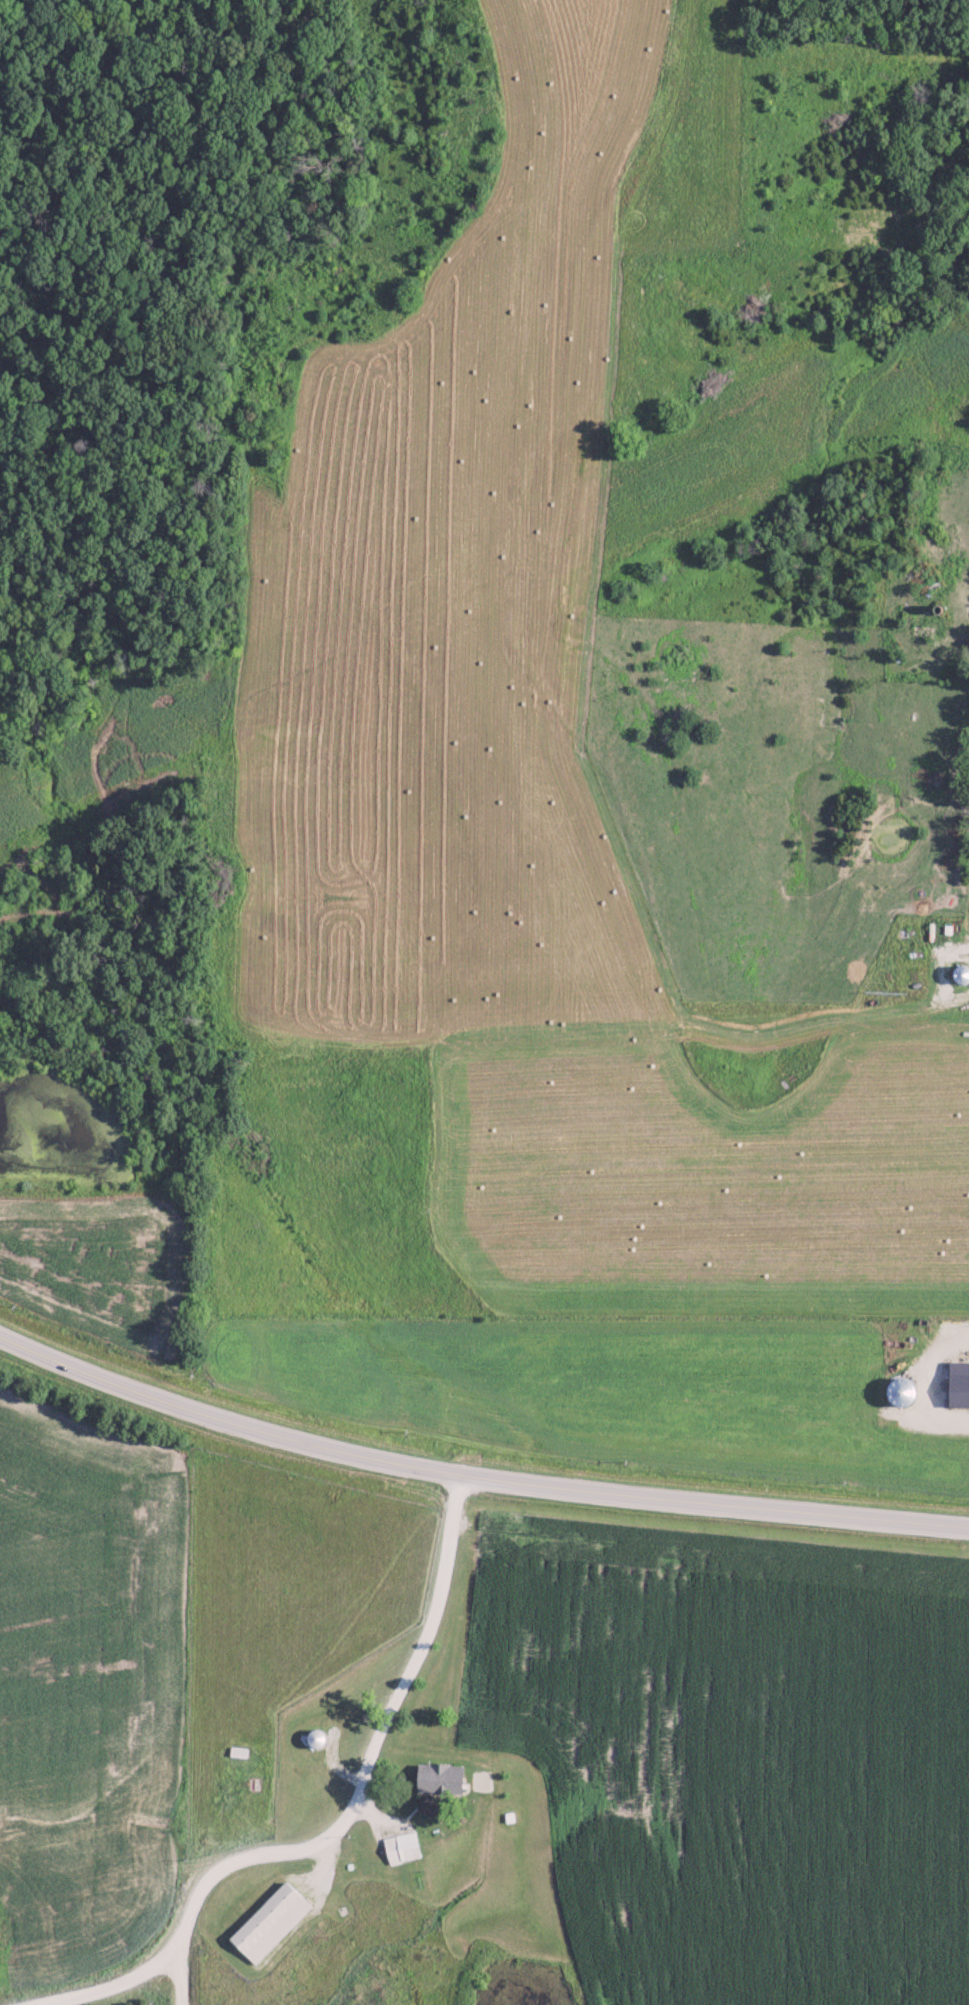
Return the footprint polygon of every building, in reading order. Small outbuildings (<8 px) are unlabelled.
[(968,1407),(968,1361),(952,1361),(951,1407),(968,1407)] [(421,1792),(470,1793),(471,1764),(422,1762),(421,1792)] [(424,1858),(420,1831),(386,1836),(391,1863),(424,1858)] [(232,1940),(258,1965),(316,1905),(290,1880),(232,1940)]
